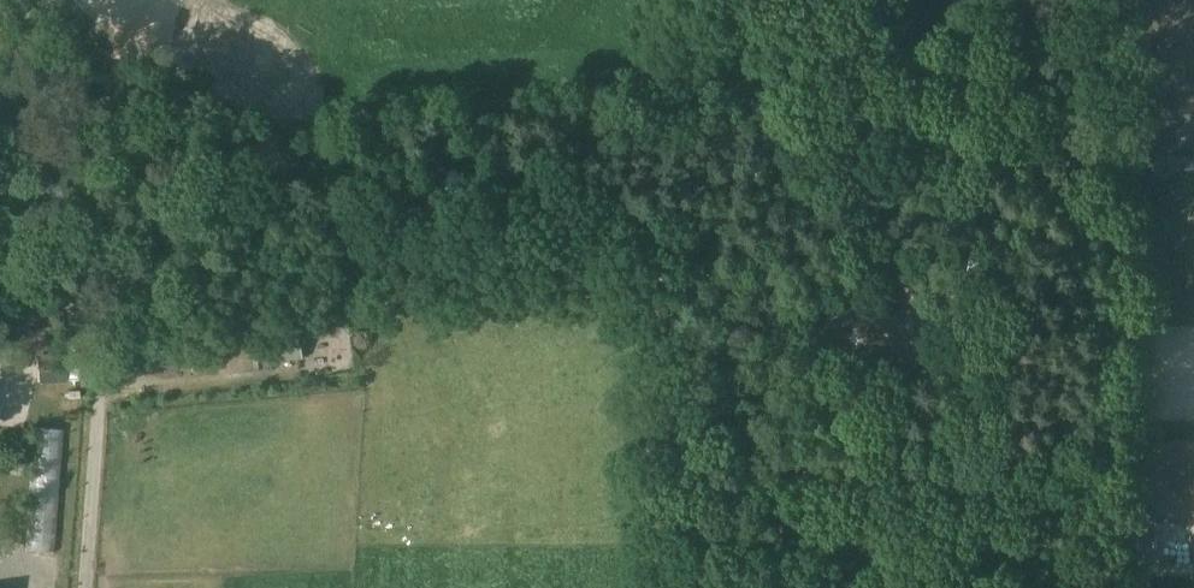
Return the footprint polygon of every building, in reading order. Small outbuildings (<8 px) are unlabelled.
[(1191,179),(1192,159),(1151,158),(1150,178),(1191,179)] [(275,358),(303,356),(300,319),(272,321),(275,358)]
